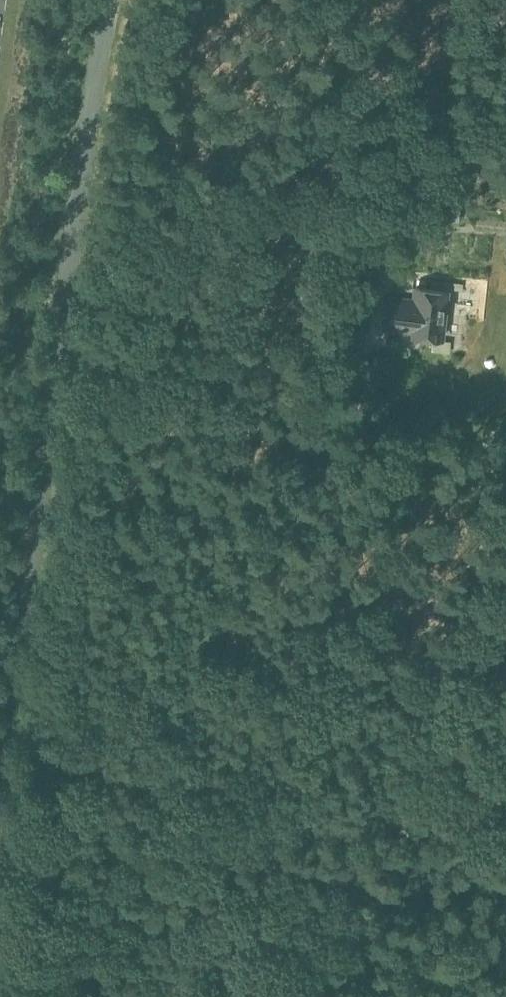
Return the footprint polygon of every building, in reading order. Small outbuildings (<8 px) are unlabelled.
[(409,335),(441,338),(446,292),(414,289),(413,298),(387,296),(383,326),(410,329),(409,335)]
